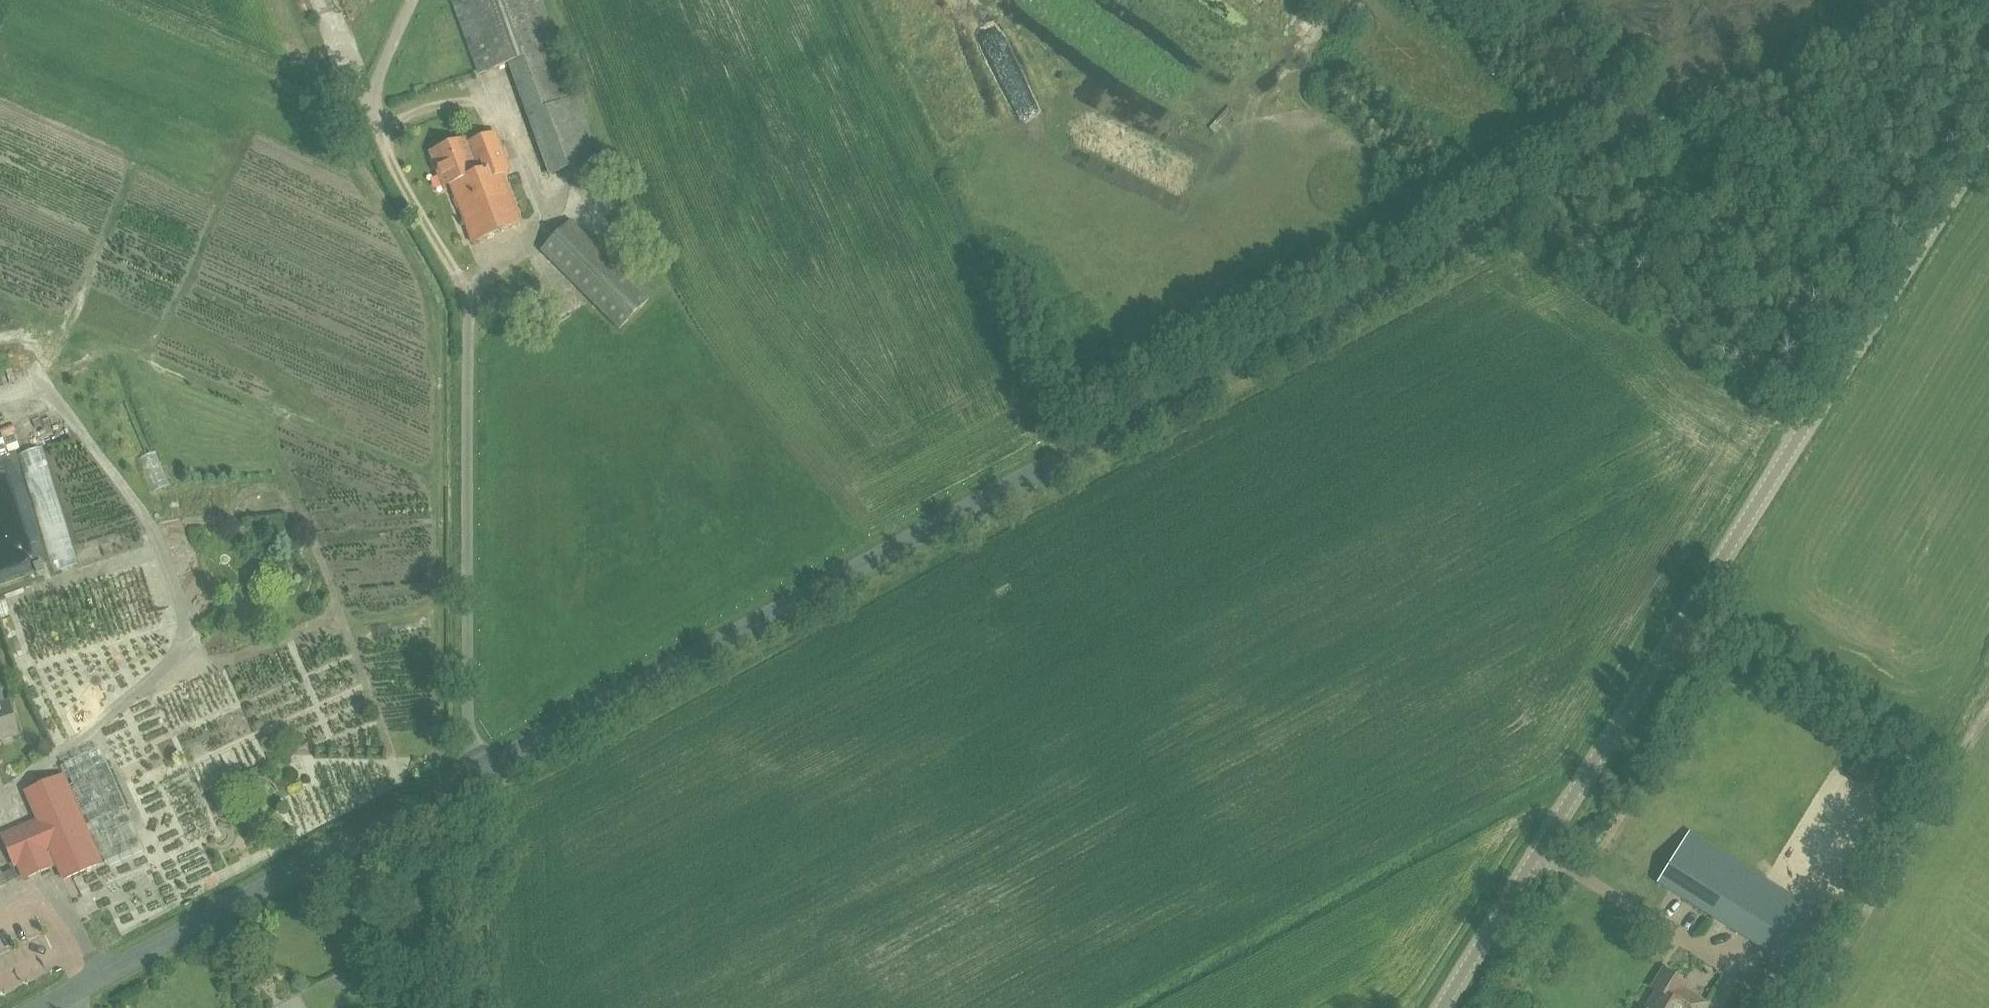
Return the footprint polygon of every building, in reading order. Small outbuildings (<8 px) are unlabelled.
[(541,0),(454,0),(481,73),(510,62),(552,175),(599,157),(541,0)] [(466,138),(430,151),(440,176),(447,173),(474,242),(522,223),(499,166),(507,163),(495,133),(467,144),(466,138)] [(648,302),(571,222),(541,252),(618,331),(648,302)] [(18,733),(9,702),(0,704),(0,738),(18,733)] [(148,856),(127,807),(103,751),(63,768),(65,773),(26,790),(39,820),(2,835),(15,865),(19,863),(25,878),(54,865),(49,853),(53,851),(65,879),(103,862),(108,873),(148,856)] [(1809,918),(1651,821),(1625,863),(1783,960),(1809,918)] [(1656,991),(1646,1007),(1702,1007),(1705,1003),(1682,988),(1685,983),(1663,969),(1651,988),(1656,991)]
